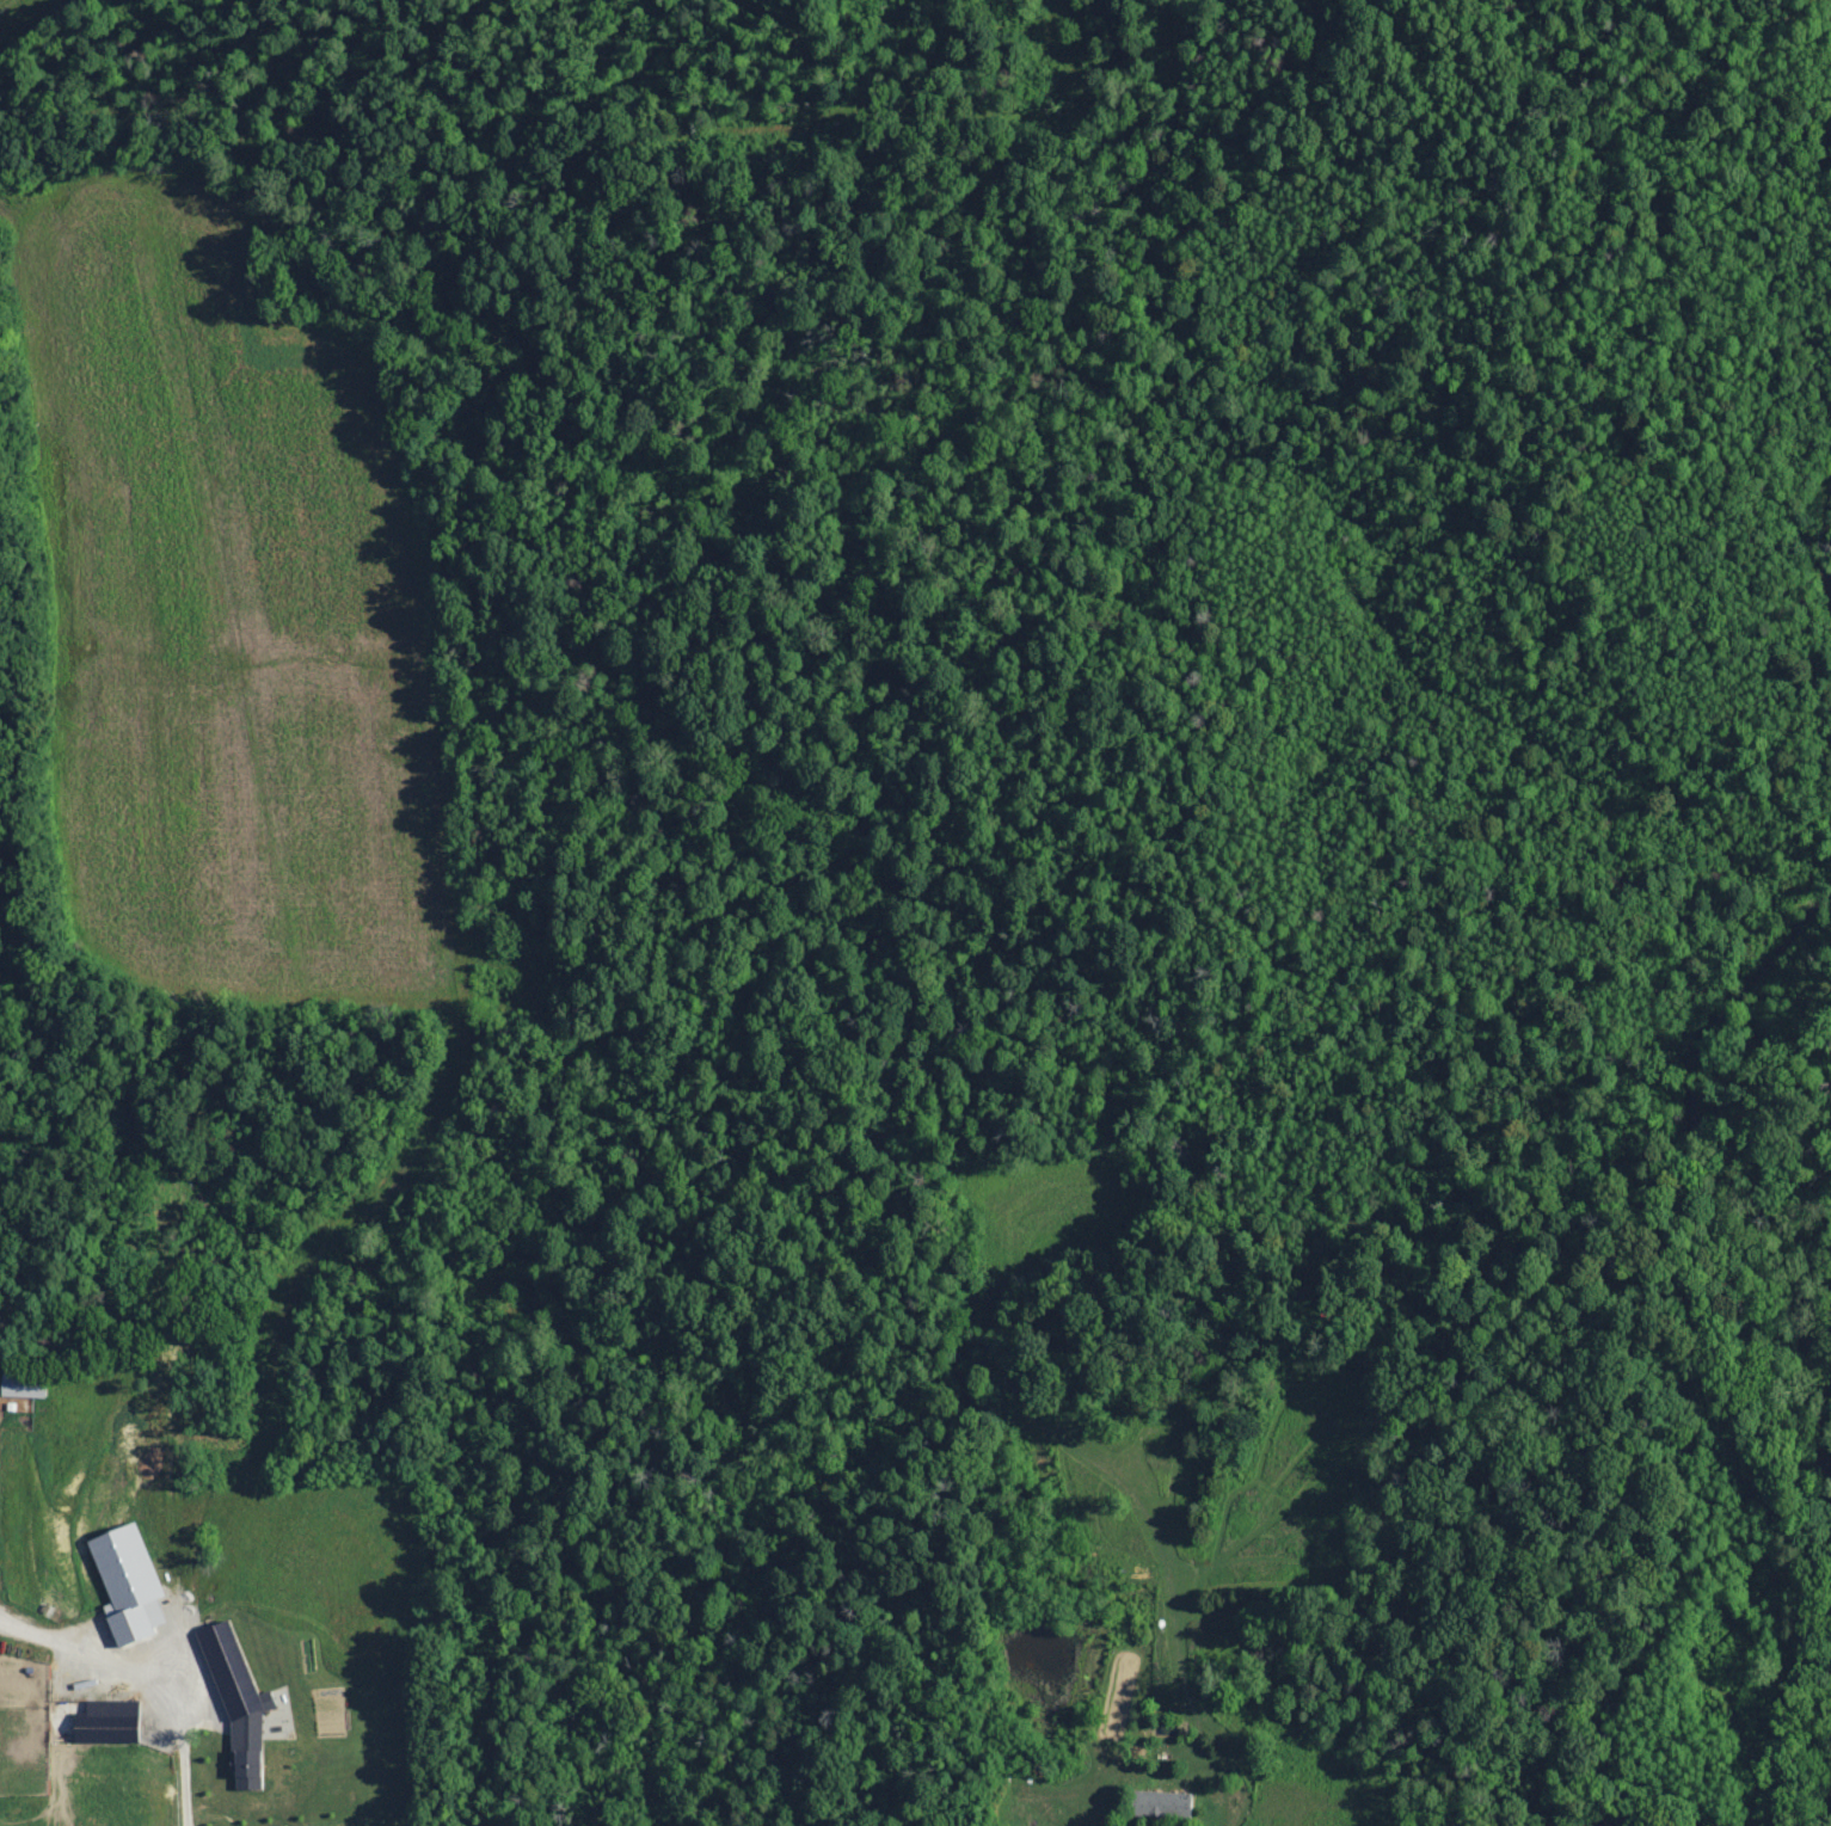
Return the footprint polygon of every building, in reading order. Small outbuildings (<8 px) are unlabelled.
[(44,1375),(0,1373),(0,1396),(43,1397),(44,1375)] [(108,1603),(100,1606),(116,1648),(153,1634),(150,1627),(164,1622),(155,1598),(161,1596),(135,1522),(85,1540),(108,1603)] [(233,1790),(261,1789),(259,1708),(229,1620),(196,1631),(230,1733),(230,1750),(232,1756),(233,1790)] [(73,1717),(74,1743),(138,1741),(137,1714),(73,1717)] [(1128,1814),(1189,1817),(1191,1791),(1129,1789),(1128,1814)]
